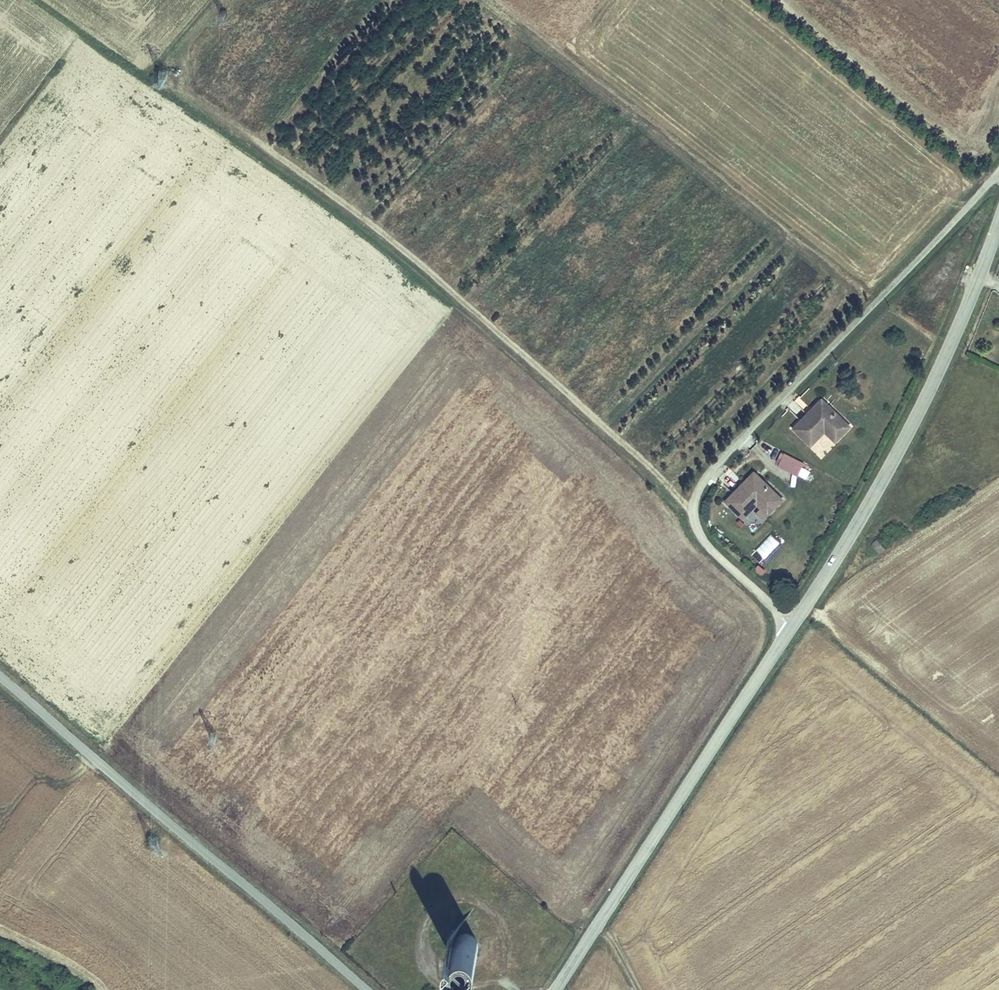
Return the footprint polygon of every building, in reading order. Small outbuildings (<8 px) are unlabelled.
[(810,442),(824,428),(837,440),(851,425),(822,398),(813,408),(819,413),(813,417),(809,413),(795,427),(810,442)] [(776,465),(797,475),(804,462),(783,451),(776,465)] [(745,521),(760,505),(769,513),(780,501),(752,475),(745,483),(749,488),(745,494),(740,489),(727,504),(745,521)] [(751,554),(760,563),(783,539),(774,530),(751,554)] [(874,538),(869,545),(880,553),(885,547),(874,538)] [(453,933),(452,931),(450,934),(447,939),(447,945),(448,949),(450,952),(453,955),(457,956),(460,957),(465,956),(468,954),(471,951),(474,952),(476,949),(477,945),(477,941),(476,938),(474,934),(471,931),(468,930),(463,929),(459,929),(456,931),(453,933)]
